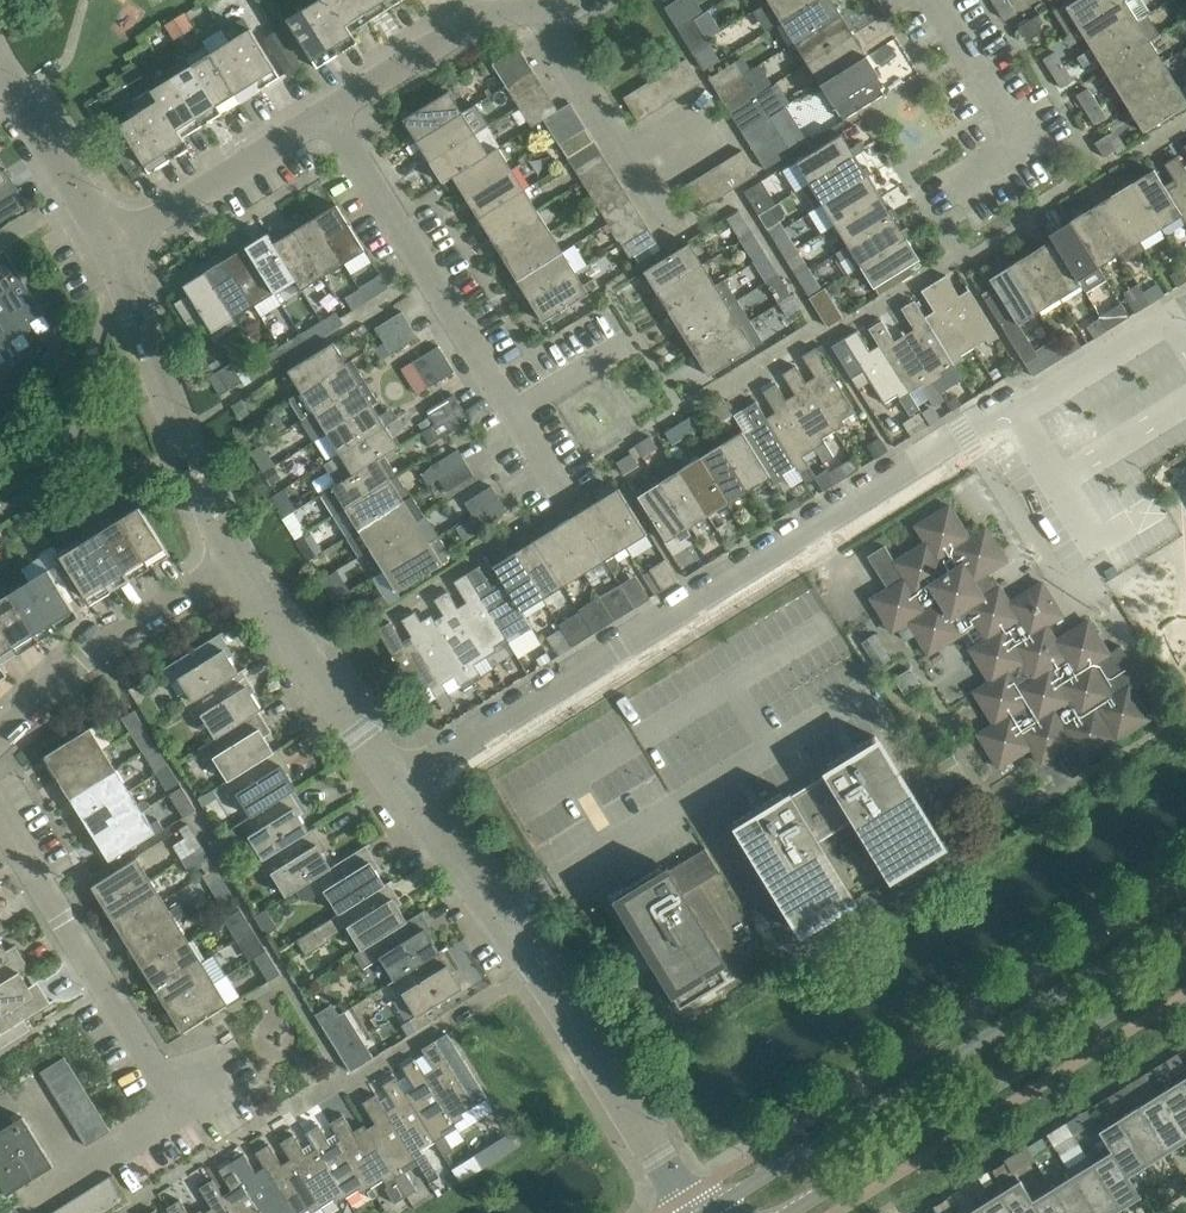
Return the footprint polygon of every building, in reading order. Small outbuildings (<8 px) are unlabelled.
[(306,6),(337,55),(338,54),(332,45),(338,41),(344,50),(357,42),(351,32),(344,22),(329,0),(316,0),(306,6)] [(369,20),(357,0),(329,0),(344,22),(350,18),(357,28),(369,20)] [(384,0),(357,0),(369,20),(370,20),(364,10),(370,7),(376,16),(389,8),(384,0)] [(702,12),(695,0),(674,0),(664,7),(677,28),(702,12)] [(769,0),(782,21),(815,0),(769,0)] [(839,12),(842,10),(838,5),(835,6),(831,0),(815,0),(782,21),(795,41),(840,13),(839,12)] [(993,3),(1001,17),(1013,10),(1007,0),(998,0),(993,3)] [(1122,0),(1074,0),(1067,4),(1066,2),(1059,6),(1066,17),(1061,20),(1069,33),(1122,0)] [(1092,48),(1147,13),(1149,12),(1142,0),(1122,0),(1069,33),(1075,44),(1086,37),(1092,48)] [(286,19),(317,68),(337,55),(306,6),(286,19)] [(185,12),(166,24),(174,36),(193,25),(185,12)] [(840,13),(795,41),(807,62),(852,34),(840,13)] [(1092,48),(1077,57),(1084,67),(1098,58),(1105,68),(1150,40),(1160,34),(1147,13),(1092,48)] [(1030,19),(1018,27),(1027,41),(1039,33),(1035,26),(1041,22),(1036,15),(1030,19)] [(244,17),(223,30),(230,40),(260,89),(280,77),(274,68),(250,28),(244,17)] [(681,33),(691,49),(707,39),(697,23),(681,33)] [(290,71),(301,64),(279,28),(268,35),(290,71)] [(807,62),(820,83),(865,55),(852,34),(807,62)] [(691,49),(699,63),(716,53),(707,39),(691,49)] [(230,40),(210,53),(240,101),(241,101),(235,91),(241,88),(247,97),(260,89),(230,40)] [(1105,68),(1118,89),(1162,61),(1150,40),(1105,68)] [(240,101),(210,53),(206,45),(186,57),(191,65),(221,114),(240,101)] [(492,63),(500,76),(527,59),(519,46),(492,63)] [(1043,59),(1051,73),(1063,65),(1054,51),(1043,59)] [(865,55),(820,83),(843,119),(875,99),(883,94),(875,80),(879,77),(865,55)] [(673,66),(688,90),(700,83),(685,58),(673,66)] [(500,76),(508,88),(534,72),(527,59),(500,76)] [(708,78),(716,90),(743,73),(735,61),(708,78)] [(1122,97),(1130,110),(1175,82),(1162,61),(1118,89),(1112,92),(1117,100),(1122,97)] [(760,63),(743,73),(756,94),(771,84),(772,84),(760,63)] [(136,65),(124,73),(130,83),(142,75),(136,65)] [(221,114),(191,65),(171,77),(202,126),(203,125),(197,115),(202,112),(208,122),(221,114)] [(1063,65),(1051,73),(1060,87),(1072,80),(1063,65)] [(660,73),(675,98),(688,90),(673,66),(660,73)] [(534,72),(508,88),(516,101),(542,84),(534,72)] [(648,81),(663,105),(675,98),(660,73),(648,81)] [(756,94),(743,73),(716,90),(729,111),(756,94)] [(202,126),(171,77),(151,90),(157,100),(158,99),(182,138),(183,137),(177,127),(182,123),(189,134),(202,126)] [(635,89),(650,113),(663,105),(648,81),(635,89)] [(1130,110),(1144,131),(1185,105),(1185,99),(1175,82),(1130,110)] [(516,101),(523,113),(550,97),(542,84),(516,101)] [(756,94),(729,111),(742,131),(783,106),(784,105),(771,84),(756,94)] [(1076,95),(1085,109),(1096,102),(1088,88),(1076,95)] [(623,96),(628,105),(638,121),(650,113),(635,89),(623,96)] [(151,90),(132,101),(139,111),(169,160),(170,159),(164,150),(170,146),(176,156),(189,147),(183,137),(182,138),(158,99),(157,100),(151,90)] [(417,140),(462,112),(448,90),(404,118),(417,140)] [(531,126),(543,119),(558,109),(550,97),(523,113),(531,126)] [(123,105),(130,117),(139,111),(132,101),(132,100),(123,105)] [(558,109),(543,119),(551,131),(578,114),(570,102),(558,109)] [(1096,102),(1085,109),(1094,124),(1105,116),(1096,102)] [(417,140),(407,147),(411,154),(422,147),(430,161),(487,125),(489,124),(476,104),(462,112),(417,140)] [(130,117),(120,123),(117,119),(102,129),(127,170),(141,161),(149,173),(151,171),(145,162),(151,158),(157,168),(169,160),(139,111),(130,117)] [(586,127),(578,114),(551,131),(559,144),(586,127)] [(769,115),(742,131),(765,169),(792,152),(769,115)] [(487,125),(430,161),(443,181),(487,153),(498,146),(498,147),(500,145),(487,125)] [(586,127),(559,144),(567,156),(594,140),(586,127)] [(796,161),(810,183),(854,155),(864,149),(859,141),(850,147),(841,133),(796,161)] [(1103,157),(1115,149),(1106,135),(1094,142),(1103,157)] [(601,152),(594,140),(567,156),(575,169),(601,152)] [(498,146),(487,153),(443,181),(443,182),(444,181),(448,188),(458,182),(466,196),(511,168),(498,147),(498,146)] [(757,173),(742,149),(729,157),(744,181),(757,173)] [(609,165),(601,152),(575,169),(582,181),(609,165)] [(1165,186),(1181,214),(1181,215),(1185,223),(1185,171),(1185,170),(1174,152),(1161,160),(1174,181),(1165,186)] [(854,155),(810,183),(802,188),(814,208),(822,203),(867,176),(871,173),(867,166),(863,168),(854,155)] [(729,157),(717,165),(732,189),(744,181),(729,157)] [(582,181),(590,194),(617,177),(609,165),(582,181)] [(732,189),(717,165),(704,172),(720,196),(732,189)] [(466,196),(479,217),(524,189),(511,168),(466,196)] [(25,204),(17,191),(22,188),(21,186),(17,189),(5,169),(1,171),(0,170),(0,220),(25,204)] [(1160,228),(1181,215),(1181,214),(1165,186),(1154,169),(1132,182),(1160,228)] [(704,172),(692,180),(707,204),(720,196),(704,172)] [(880,196),(867,176),(822,203),(835,224),(880,196)] [(625,190),(617,177),(590,194),(598,207),(625,190)] [(1125,187),(1112,195),(1139,240),(1160,228),(1132,182),(1130,179),(1123,184),(1125,187)] [(707,204),(692,180),(679,188),(695,212),(707,204)] [(744,190),(759,215),(770,207),(755,183),(744,190)] [(480,225),(483,223),(492,237),(537,209),(524,189),(479,217),(479,218),(476,219),(480,225)] [(606,219),(633,203),(625,190),(598,207),(606,219)] [(1112,195),(1091,208),(1119,253),(1124,261),(1144,249),(1139,240),(1112,195)] [(835,224),(848,245),(893,217),(896,214),(892,207),(888,209),(880,196),(835,224)] [(641,215),(633,203),(606,219),(614,232),(641,215)] [(337,204),(315,217),(343,262),(365,249),(337,204)] [(770,207),(759,215),(767,229),(779,221),(770,207)] [(1098,266),(1119,253),(1091,208),(1086,211),(1084,208),(1077,213),(1079,216),(1071,221),(1098,266)] [(549,230),(537,209),(492,237),(492,238),(489,240),(493,246),(496,244),(505,258),(549,230)] [(736,232),(748,225),(739,210),(727,218),(736,232)] [(621,245),(648,228),(641,215),(614,232),(621,245)] [(343,262),(315,217),(294,230),(322,275),(343,262)] [(893,217),(848,245),(836,252),(842,261),(848,257),(856,269),(861,265),(906,237),(912,234),(907,226),(901,230),(893,217)] [(1058,229),(1049,235),(1080,284),(1085,292),(1106,279),(1098,266),(1071,221),(1065,224),(1062,219),(1054,224),(1058,229)] [(656,241),(648,228),(621,245),(629,258),(656,241)] [(274,243),(294,278),(301,288),(322,275),(294,230),(274,243)] [(505,258),(517,279),(562,251),(549,230),(505,258)] [(1044,245),(1031,252),(1059,297),(1080,284),(1049,235),(1045,230),(1038,234),(1044,245)] [(750,254),(762,247),(753,232),(741,240),(750,254)] [(274,291),(294,278),(274,243),(268,233),(246,246),(274,291)] [(787,234),(775,241),(784,256),(796,248),(787,234)] [(906,237),(861,265),(874,287),(879,294),(898,282),(915,272),(910,265),(919,259),(906,237)] [(702,263),(689,242),(640,272),(645,280),(649,278),(657,291),(702,263)] [(239,250),(225,259),(253,304),(261,316),(281,303),(274,291),(246,246),(245,247),(243,244),(238,247),(239,250)] [(805,263),(796,248),(784,256),(793,270),(805,263)] [(0,251),(0,273),(3,278),(0,280),(0,293),(23,332),(33,326),(30,322),(44,313),(3,249),(0,251)] [(522,285),(530,299),(575,271),(562,251),(517,279),(511,283),(515,289),(522,285)] [(1031,252),(1011,265),(1038,310),(1059,297),(1031,252)] [(763,275),(774,267),(765,253),(754,260),(763,275)] [(219,263),(205,272),(233,317),(253,304),(225,259),(223,256),(217,260),(219,263)] [(657,291),(670,312),(715,284),(702,263),(657,291)] [(1018,323),(1038,310),(1011,265),(989,279),(996,291),(984,298),(1024,363),(1038,355),(1018,323)] [(1177,287),(1185,281),(1185,270),(1184,266),(1169,275),(1177,287)] [(183,285),(211,330),(233,317),(205,272),(204,272),(202,269),(196,273),(198,276),(183,285)] [(529,310),(535,307),(544,321),(599,286),(593,276),(582,283),(575,271),(530,299),(530,300),(526,302),(526,303),(525,303),(525,304),(525,305),(526,306),(529,310)] [(775,295),(787,288),(778,274),(766,281),(775,295)] [(946,275),(934,282),(973,346),(986,339),(988,343),(999,337),(969,289),(959,295),(946,275)] [(813,276),(801,283),(810,297),(821,290),(813,276)] [(671,313),(667,315),(671,321),(674,319),(683,333),(737,299),(724,278),(715,284),(670,312),(671,313)] [(374,280),(359,289),(367,301),(381,292),(374,280)] [(924,317),(953,365),(963,359),(960,354),(973,346),(934,282),(921,290),(933,311),(924,317)] [(1156,282),(1142,291),(1150,303),(1162,296),(1164,294),(1156,282)] [(1124,293),(1135,312),(1150,303),(1138,284),(1124,293)] [(821,290),(810,297),(818,311),(827,326),(844,316),(826,287),(821,290)] [(345,297),(353,309),(367,301),(359,289),(345,297)] [(4,350),(13,343),(11,339),(23,332),(0,293),(0,344),(4,350)] [(788,316),(800,309),(791,294),(779,302),(788,316)] [(683,333),(679,335),(683,342),(687,340),(696,353),(750,320),(737,299),(683,333)] [(953,365),(924,317),(913,300),(900,308),(913,329),(903,335),(934,383),(944,377),(941,373),(953,365)] [(1100,316),(1101,317),(1108,329),(1129,316),(1120,303),(1100,316)] [(375,327),(383,340),(410,323),(401,310),(375,327)] [(343,324),(339,317),(336,312),(321,321),(328,333),(343,324)] [(1086,326),(1094,338),(1108,329),(1101,317),(1086,326)] [(763,342),(750,320),(696,353),(692,356),(696,363),(700,360),(709,375),(763,342)] [(881,320),(868,329),(907,393),(923,383),(926,388),(924,389),(934,405),(944,399),(934,383),(903,335),(894,341),(881,320)] [(315,341),(328,333),(321,321),(307,330),(315,341)] [(410,323),(383,340),(391,353),(418,336),(410,323)] [(855,333),(837,344),(830,349),(851,381),(863,373),(883,405),(896,397),(908,417),(917,412),(907,396),(877,348),(868,353),(855,333)] [(1059,343),(1066,355),(1081,346),(1073,335),(1059,343)] [(294,338),(280,347),(287,359),(301,350),(294,338)] [(286,370),(300,392),(345,364),(331,342),(286,370)] [(1052,364),(1066,355),(1059,343),(1045,352),(1052,364)] [(411,362),(419,375),(446,358),(438,345),(411,362)] [(265,355),(273,367),(287,359),(280,347),(265,355)] [(815,376),(806,381),(835,430),(845,424),(842,420),(855,412),(815,347),(802,355),(815,376)] [(427,387),(454,371),(446,358),(419,375),(427,387)] [(245,368),(252,380),(266,371),(259,359),(245,368)] [(300,392),(289,398),(302,419),(358,384),(364,381),(351,360),(345,364),(300,392)] [(220,395),(220,394),(243,381),(231,362),(208,376),(220,395)] [(835,430),(806,381),(795,365),(782,373),(795,394),(786,399),(815,448),(823,461),(833,455),(823,437),(835,430)] [(997,367),(990,372),(995,379),(1002,375),(997,367)] [(358,384),(302,419),(315,440),(371,405),(377,401),(364,381),(358,384)] [(776,382),(762,391),(775,411),(766,417),(795,466),(801,475),(802,474),(804,478),(807,482),(816,476),(803,455),(815,448),(786,399),(776,382)] [(426,410),(434,423),(461,406),(453,394),(426,410)] [(959,395),(948,401),(953,410),(963,404),(959,395)] [(248,413),(241,401),(233,406),(240,418),(248,413)] [(782,474),(795,466),(766,417),(756,401),(743,409),(756,430),(746,436),(770,476),(775,484),(785,477),(782,474)] [(732,414),(725,403),(724,402),(710,411),(717,423),(732,414)] [(371,405),(315,440),(328,460),(383,425),(392,420),(386,410),(377,416),(371,405)] [(934,405),(923,412),(930,424),(941,417),(934,405)] [(469,419),(461,406),(434,423),(434,424),(422,432),(429,444),(469,419)] [(693,414),(679,423),(686,434),(701,425),(693,414)] [(672,443),(686,434),(679,423),(665,431),(672,443)] [(383,425),(328,460),(340,481),(351,474),(384,455),(397,447),(383,425)] [(743,431),(721,444),(748,489),(770,476),(746,436),(743,431)] [(657,447),(649,435),(635,444),(642,456),(657,447)] [(887,451),(881,441),(869,449),(875,458),(887,451)] [(728,502),(748,489),(721,444),(700,457),(728,502)] [(458,449),(431,465),(421,474),(428,484),(438,478),(465,461),(458,449)] [(630,453),(616,462),(623,473),(638,465),(630,453)] [(340,481),(331,486),(332,487),(320,495),(333,515),(345,508),(397,475),(384,455),(351,474),(340,481)] [(700,457),(679,470),(707,515),(728,502),(700,457)] [(851,458),(839,465),(846,476),(858,469),(851,458)] [(465,461),(438,478),(446,491),(473,474),(465,461)] [(827,469),(816,476),(824,490),(836,483),(829,472),(827,469)] [(679,470),(659,483),(686,527),(707,515),(679,470)] [(114,471),(99,480),(104,487),(118,478),(114,471)] [(333,515),(345,536),(358,528),(407,497),(401,487),(403,486),(397,475),(345,508),(333,515)] [(97,483),(79,494),(86,506),(104,495),(97,483)] [(686,527),(659,483),(637,496),(665,541),(686,527)] [(464,502),(472,514),(499,497),(491,485),(464,502)] [(619,488),(597,501),(625,547),(647,533),(619,488)] [(407,497),(345,536),(358,557),(371,549),(424,516),(411,495),(407,497)] [(798,496),(787,503),(791,511),(802,504),(798,496)] [(480,527),(488,522),(507,511),(499,497),(472,514),(480,527)] [(614,554),(625,547),(597,501),(576,514),(605,559),(611,570),(618,566),(619,562),(614,554)] [(887,588),(871,598),(892,632),(908,621),(929,654),(977,623),(986,638),(970,649),(991,681),(974,691),(995,723),(978,734),(999,767),(1032,747),(1042,763),(1058,753),(1073,777),(1091,766),(1085,758),(1150,718),(1135,693),(1138,681),(1142,678),(1121,644),(1109,652),(1089,620),(1056,640),(1047,625),(1063,615),(1042,581),(1010,601),(1000,585),(996,588),(987,573),(1006,560),(985,527),(969,537),(949,504),(916,525),(926,542),(894,561),(884,545),(867,555),(887,588)] [(169,555),(140,506),(119,519),(145,559),(151,555),(156,563),(169,555)] [(576,514),(556,526),(584,572),(605,559),(576,514)] [(424,516),(371,549),(383,570),(438,536),(438,535),(425,515),(424,516)] [(472,516),(454,528),(463,540),(480,529),(472,516)] [(150,567),(145,559),(119,519),(100,531),(125,571),(132,567),(137,575),(150,567)] [(547,532),(535,539),(564,585),(584,572),(556,526),(553,521),(544,527),(547,532)] [(100,531),(80,543),(106,583),(112,579),(117,587),(130,579),(125,571),(100,531)] [(305,534),(297,539),(304,549),(312,544),(305,534)] [(527,545),(515,552),(543,598),(564,585),(535,539),(532,534),(524,539),(527,545)] [(445,548),(438,536),(383,570),(397,591),(442,564),(441,563),(448,559),(443,550),(445,548)] [(60,556),(85,596),(93,591),(98,599),(111,591),(106,583),(80,543),(60,556)] [(521,611),(543,598),(515,552),(493,566),(501,580),(521,611)] [(649,568),(663,590),(677,582),(664,559),(649,568)] [(478,565),(467,572),(507,637),(520,657),(541,643),(532,628),(521,611),(501,580),(491,586),(478,565)] [(74,608),(71,605),(49,568),(28,581),(54,621),(60,617),(65,625),(78,617),(73,609),(74,608)] [(338,570),(322,580),(325,585),(341,575),(338,570)] [(494,646),(507,637),(467,572),(453,581),(466,601),(457,607),(487,656),(497,650),(494,646)] [(620,584),(627,596),(635,608),(650,598),(635,574),(620,584)] [(15,645),(21,641),(26,649),(39,641),(34,633),(9,593),(0,579),(0,622),(15,645)] [(54,621),(28,581),(9,593),(34,633),(41,629),(46,637),(59,629),(54,621)] [(620,584),(600,596),(614,621),(635,608),(627,596),(620,584)] [(447,590),(433,598),(444,615),(434,621),(467,675),(470,679),(480,672),(475,664),(487,656),(457,607),(447,590)] [(382,595),(373,600),(379,609),(387,604),(382,595)] [(579,609),(580,611),(593,633),(614,621),(600,596),(579,609)] [(458,680),(467,675),(434,621),(424,627),(414,610),(401,619),(411,635),(442,684),(455,676),(458,680)] [(559,624),(562,628),(569,640),(573,646),(593,633),(580,611),(559,624)] [(389,621),(377,629),(417,693),(430,685),(437,696),(437,697),(446,691),(442,684),(411,635),(402,641),(389,621)] [(0,622),(0,654),(2,653),(7,661),(20,653),(15,645),(0,622)] [(555,649),(569,640),(562,628),(547,637),(555,649)] [(222,630),(162,667),(171,681),(172,680),(178,676),(189,693),(182,697),(181,697),(185,704),(236,671),(227,656),(231,653),(219,633),(223,631),(222,630)] [(875,634),(862,642),(878,666),(890,658),(875,634)] [(547,652),(537,658),(541,666),(551,660),(547,652)] [(216,736),(254,712),(260,708),(250,692),(254,690),(242,670),(245,668),(244,666),(236,671),(185,704),(194,718),(201,713),(216,736)] [(470,680),(462,685),(467,694),(475,689),(470,680)] [(148,699),(138,683),(130,688),(140,704),(148,699)] [(437,696),(436,697),(444,710),(454,704),(447,693),(446,691),(437,697),(437,696)] [(122,717),(131,731),(143,723),(134,709),(122,717)] [(161,720),(156,711),(147,716),(153,725),(161,720)] [(254,712),(216,736),(198,747),(206,760),(214,756),(228,778),(272,750),(262,735),(267,733),(254,712)] [(140,745),(152,738),(143,723),(131,731),(140,745)] [(44,755),(58,776),(103,748),(89,727),(44,755)] [(751,810),(733,821),(801,933),(855,900),(819,841),(852,821),(889,880),(943,847),(875,735),(857,746),(860,750),(847,757),(845,753),(827,764),(831,771),(785,799),(781,792),(763,803),(766,807),(753,814),(751,810)] [(281,747),(280,745),(272,750),(228,778),(220,783),(229,797),(236,792),(251,815),(289,791),(295,788),(285,772),(289,769),(277,749),(281,747)] [(71,797),(116,769),(103,748),(58,776),(71,797)] [(148,758),(157,772),(169,765),(160,750),(148,758)] [(169,765),(157,772),(170,793),(182,785),(169,765)] [(71,797),(84,818),(129,790),(116,769),(71,797)] [(169,793),(184,816),(196,808),(182,785),(170,793),(169,793)] [(96,838),(141,810),(151,805),(148,801),(142,800),(137,803),(129,790),(84,818),(80,820),(84,827),(88,825),(96,838)] [(251,815),(208,841),(217,855),(249,835),(263,858),(307,830),(298,815),(303,812),(289,791),(251,815)] [(141,810),(96,838),(93,841),(98,848),(101,846),(110,860),(154,833),(155,834),(164,828),(158,818),(150,823),(141,810)] [(315,825),(307,830),(263,858),(256,863),(264,876),(272,871),(286,895),(309,881),(330,867),(321,852),(325,849),(313,829),(317,827),(315,825)] [(174,844),(183,858),(194,851),(186,837),(174,844)] [(309,881),(295,890),(301,900),(309,899),(318,894),(325,889),(339,912),(383,884),(374,869),(378,867),(366,847),(370,844),(369,843),(330,867),(309,881)] [(202,846),(194,851),(183,858),(191,872),(211,860),(202,846)] [(663,873),(659,866),(612,895),(680,1007),(727,978),(718,964),(723,961),(682,894),(719,871),(705,848),(663,873)] [(97,893),(105,906),(150,878),(137,857),(92,885),(89,887),(94,895),(97,893)] [(216,895),(228,887),(215,867),(203,874),(216,895)] [(117,926),(118,927),(163,899),(150,878),(105,906),(117,926)] [(362,949),(406,921),(397,906),(401,903),(389,883),(392,881),(391,879),(383,884),(339,912),(340,913),(296,940),(306,955),(329,940),(328,938),(348,926),(362,949)] [(228,887),(216,895),(225,909),(237,901),(228,887)] [(122,933),(131,948),(176,920),(186,913),(180,903),(170,910),(163,899),(118,927),(117,926),(111,930),(114,934),(119,935),(122,933)] [(236,939),(248,932),(254,929),(241,908),(224,919),(236,939)] [(266,908),(254,916),(266,934),(277,926),(266,908)] [(381,956),(395,978),(439,951),(429,936),(434,933),(421,913),(425,911),(424,909),(406,921),(362,949),(354,954),(362,967),(381,956)] [(135,955),(144,968),(189,940),(176,920),(131,948),(131,949),(128,951),(132,957),(135,955)] [(9,928),(8,926),(4,928),(0,921),(0,933),(9,928)] [(248,932),(236,939),(245,954),(257,946),(248,932)] [(144,968),(156,989),(201,961),(189,940),(144,968)] [(0,941),(0,983),(19,972),(32,964),(31,962),(27,965),(14,945),(6,950),(0,941)] [(447,946),(439,951),(395,978),(395,979),(387,983),(396,997),(403,992),(417,1014),(410,1019),(417,1030),(433,1020),(427,1010),(462,988),(452,972),(456,970),(444,950),(448,947),(447,946)] [(271,979),(275,977),(281,973),(266,949),(257,955),(271,979)] [(161,997),(169,1010),(214,982),(201,961),(156,989),(153,991),(158,999),(161,997)] [(19,972),(0,983),(0,1048),(31,1029),(25,1019),(54,1001),(53,999),(50,1001),(37,981),(29,987),(19,972)] [(214,982),(169,1010),(170,1011),(167,1013),(170,1019),(174,1017),(183,1031),(228,1003),(214,982)] [(333,1004),(316,1015),(322,1024),(339,1014),(333,1004)] [(339,1014),(322,1024),(351,1071),(374,1057),(345,1010),(339,1014)] [(462,1112),(487,1096),(447,1032),(422,1048),(435,1068),(425,1074),(455,1122),(464,1116),(462,1112)] [(40,1071),(48,1084),(72,1069),(64,1056),(40,1071)] [(415,1058),(402,1066),(408,1075),(415,1086),(406,1092),(436,1140),(445,1155),(454,1149),(442,1130),(455,1122),(425,1074),(415,1058)] [(48,1084),(55,1096),(80,1081),(72,1069),(48,1084)] [(1178,1081),(1185,1094),(1185,1075),(1178,1081)] [(395,1076),(382,1084),(389,1095),(395,1104),(386,1110),(420,1164),(431,1182),(440,1176),(423,1148),(436,1140),(406,1092),(395,1076)] [(55,1096),(63,1108),(87,1093),(80,1081),(55,1096)] [(1158,1093),(1185,1138),(1185,1094),(1178,1081),(1158,1093)] [(63,1108),(70,1120),(95,1105),(87,1093),(63,1108)] [(1168,1152),(1185,1141),(1185,1138),(1158,1093),(1138,1105),(1168,1152)] [(375,1122),(366,1128),(408,1195),(418,1189),(407,1172),(420,1164),(386,1110),(376,1094),(362,1102),(375,1122)] [(70,1120),(78,1132),(102,1117),(95,1105),(70,1120)] [(1138,1105),(1118,1118),(1148,1165),(1168,1152),(1138,1105)] [(343,1114),(330,1122),(340,1139),(370,1187),(383,1178),(386,1182),(388,1185),(385,1187),(395,1203),(408,1195),(366,1128),(356,1135),(343,1114)] [(0,1130),(0,1184),(7,1195),(54,1165),(23,1116),(0,1130)] [(1074,1135),(1084,1128),(1076,1116),(1066,1122),(1074,1135)] [(102,1117),(78,1132),(86,1145),(110,1130),(102,1117)] [(1118,1118),(1098,1130),(1111,1150),(1129,1176),(1148,1165),(1118,1118)] [(1047,1134),(1055,1147),(1074,1135),(1066,1122),(1047,1134)] [(361,1192),(370,1187),(340,1139),(331,1145),(318,1124),(305,1132),(315,1149),(345,1197),(359,1188),(361,1192)] [(510,1132),(493,1143),(502,1157),(519,1147),(510,1132)] [(336,1202),(345,1197),(315,1149),(306,1154),(293,1134),(280,1142),(290,1159),(320,1206),(334,1198),(336,1202)] [(1042,1137),(1028,1147),(1034,1157),(1049,1148),(1042,1137)] [(493,1143),(475,1154),(484,1168),(502,1157),(493,1143)] [(320,1206),(290,1159),(281,1164),(268,1144),(255,1152),(266,1168),(293,1212),(301,1212),(309,1208),(312,1212),(320,1206)] [(1033,1159),(1026,1147),(1007,1159),(1014,1171),(1033,1159)] [(1111,1150),(1091,1162),(1120,1209),(1141,1196),(1129,1176),(1111,1150)] [(266,1168),(256,1174),(244,1154),(230,1162),(262,1212),(293,1212),(266,1168)] [(484,1168),(475,1154),(453,1168),(462,1182),(484,1168)] [(1007,1160),(992,1168),(1000,1180),(1014,1171),(1007,1160)] [(230,1162),(219,1169),(232,1189),(223,1195),(234,1212),(262,1212),(230,1162)] [(1095,1212),(1115,1212),(1120,1209),(1091,1162),(1071,1175),(1095,1212)] [(985,1187),(992,1183),(986,1172),(979,1177),(985,1187)] [(97,1183),(112,1207),(125,1199),(110,1175),(97,1183)] [(1051,1187),(1068,1212),(1095,1212),(1071,1175),(1051,1187)] [(203,1212),(234,1212),(223,1195),(213,1178),(199,1187),(212,1207),(203,1212)] [(1019,1179),(999,1192),(1012,1212),(1040,1212),(1032,1199),(1019,1179)] [(112,1207),(97,1183),(85,1191),(99,1212),(103,1212),(112,1207)] [(1051,1187),(1032,1199),(1040,1212),(1068,1212),(1051,1187)] [(376,1196),(371,1189),(367,1192),(372,1199),(376,1196)] [(73,1198),(82,1212),(99,1212),(85,1191),(73,1198)] [(979,1205),(984,1212),(1012,1212),(999,1192),(979,1205)] [(73,1198),(61,1206),(65,1212),(82,1212),(73,1198)] [(933,1206),(937,1212),(948,1212),(954,1209),(947,1198),(933,1206)] [(167,1207),(171,1212),(189,1212),(180,1199),(167,1207)] [(979,1205),(965,1212),(984,1212),(979,1205)]
